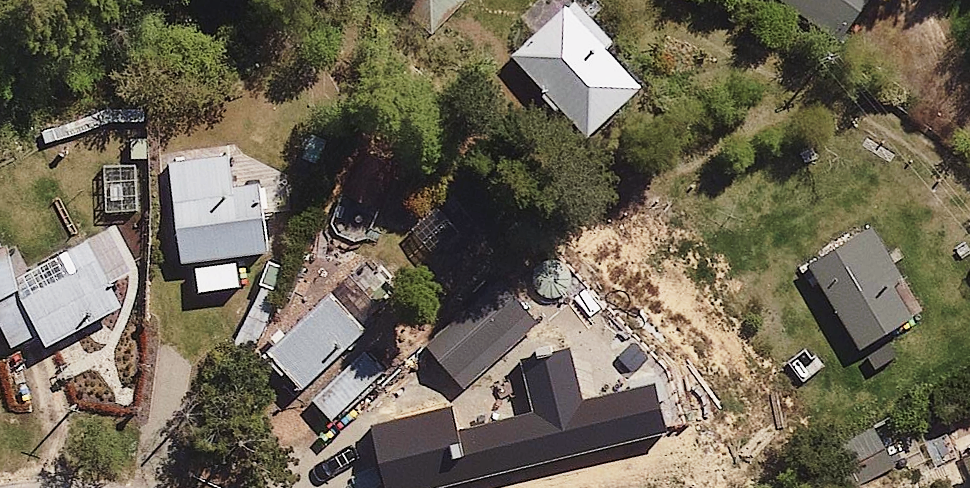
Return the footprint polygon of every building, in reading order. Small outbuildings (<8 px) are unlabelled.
[(588,139),(643,89),(610,52),(616,47),(583,11),(594,0),(531,0),(520,10),(538,29),(511,53),(544,89),(536,96),(554,115),(560,109),(588,139)] [(840,45),(870,0),(773,0),(840,45)] [(268,182),(239,150),(172,155),(180,265),(274,257),(268,182)] [(126,308),(113,281),(136,269),(112,220),(0,274),(0,331),(8,348),(43,331),(50,345),(126,308)] [(880,225),(811,264),(859,349),(928,310),(880,225)] [(402,352),(317,283),(256,357),(340,427),(402,352)] [(542,327),(504,285),(429,352),(466,396),(542,327)] [(369,426),(383,487),(439,487),(666,433),(654,386),(581,400),(570,347),(519,360),(531,414),(456,430),(451,406),(369,426)]
